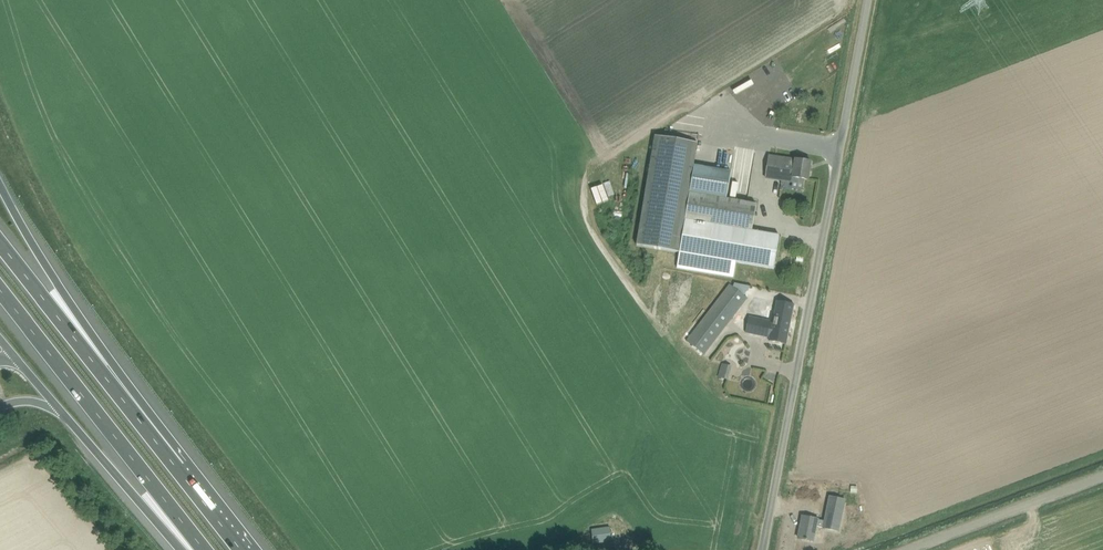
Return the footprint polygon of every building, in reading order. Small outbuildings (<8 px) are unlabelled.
[(637,245),(678,252),(675,266),(728,275),(731,261),(774,268),(780,235),(752,231),(757,204),(727,199),(732,172),(694,165),(698,143),(656,136),(637,245)] [(766,179),(781,181),(798,184),(799,178),(809,180),(811,162),(769,155),(766,179)] [(730,284),(687,341),(705,354),(748,298),(730,284)] [(749,316),(749,317),(746,332),(770,338),(769,341),(786,344),(790,324),(773,321),(766,320),(749,316)] [(718,376),(729,378),(732,365),(721,362),(718,376)] [(799,538),(814,541),(817,526),(824,527),(823,528),(839,531),(846,499),(830,496),(825,521),(818,520),(818,519),(803,516),(799,538)] [(612,541),(610,530),(610,528),(620,526),(619,520),(583,525),(585,542),(594,541),(594,543),(612,541)]
